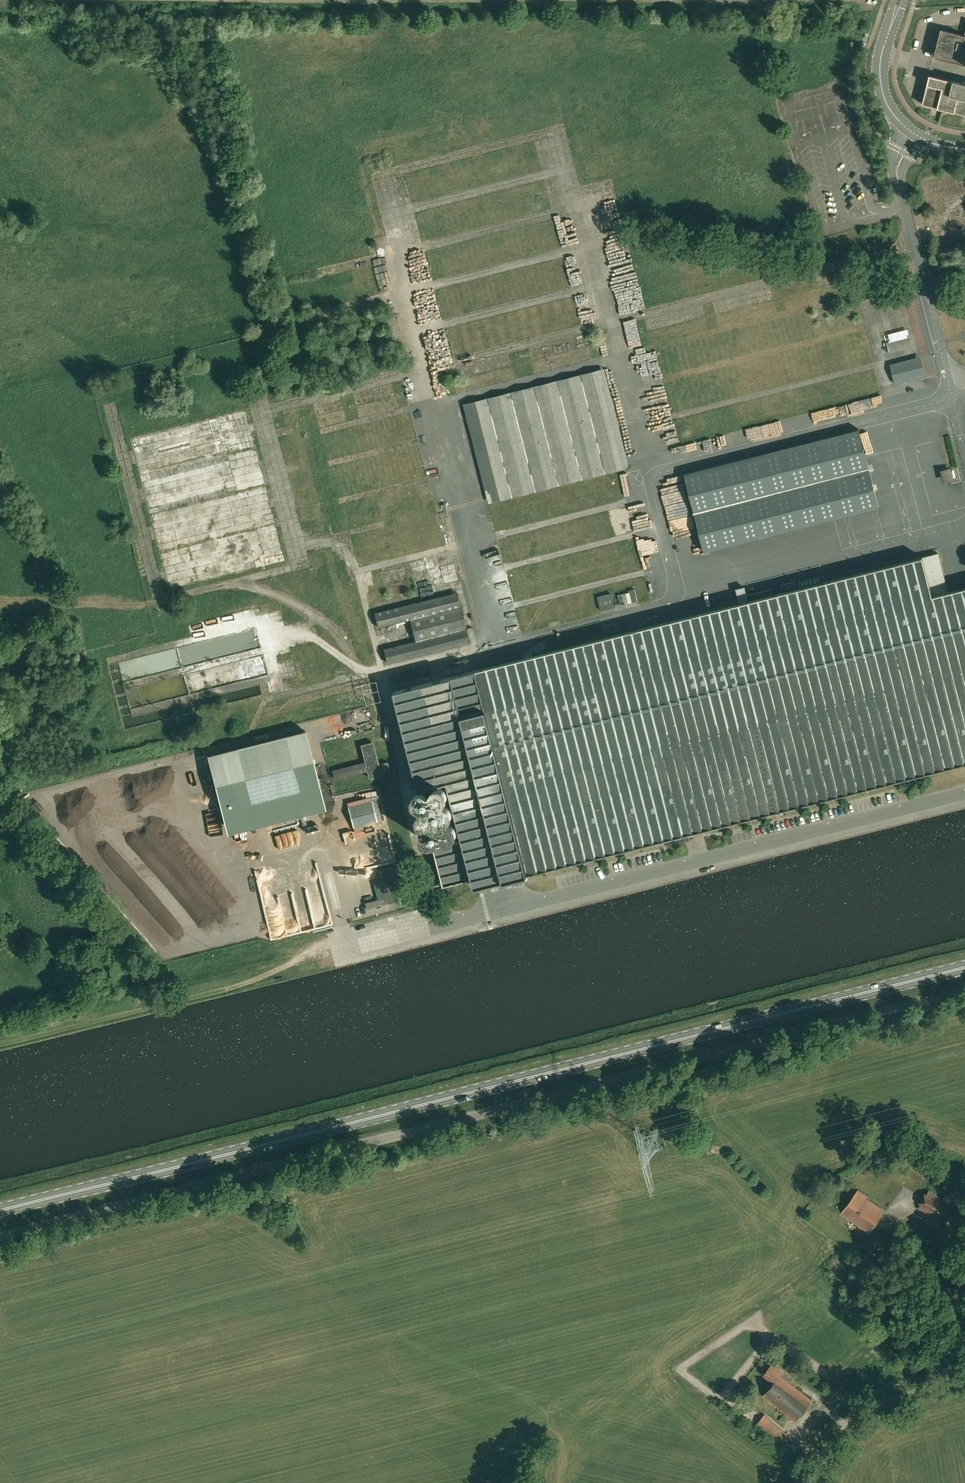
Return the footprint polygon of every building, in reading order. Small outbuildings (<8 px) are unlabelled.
[(964,35),(940,30),(933,57),(964,65),(964,34),(964,35)] [(953,80),(953,81),(928,75),(921,104),(953,112),(954,111),(964,114),(964,83),(953,80)] [(397,279),(384,283),(385,289),(399,285),(397,279)] [(920,355),(890,363),(895,383),(925,375),(920,355)] [(492,502),(634,470),(610,368),(468,400),(492,502)] [(413,394),(414,401),(428,401),(427,393),(413,394)] [(650,455),(653,469),(726,453),(726,450),(805,433),(802,419),(721,436),(722,439),(650,455)] [(255,425),(138,451),(142,473),(208,458),(204,443),(226,438),(226,437),(243,433),(242,431),(256,428),(255,425)] [(666,487),(670,508),(802,482),(801,476),(819,472),(814,447),(796,451),(796,449),(752,457),(754,470),(750,471),(750,474),(743,476),(741,464),(736,465),(738,473),(724,475),(723,467),(674,476),(676,485),(666,487)] [(961,481),(960,469),(945,470),(946,482),(961,481)] [(213,475),(148,490),(152,511),(183,504),(183,501),(208,495),(206,485),(215,483),(213,475)] [(765,497),(766,508),(804,507),(804,496),(765,497)] [(157,529),(162,549),(244,530),(241,517),(247,516),(249,526),(279,519),(275,503),(200,521),(199,519),(157,529)] [(675,522),(676,537),(693,535),(691,520),(675,522)] [(719,528),(720,539),(734,538),(733,527),(719,528)] [(721,541),(692,548),(695,561),(715,556),(718,568),(727,565),(721,541)] [(933,596),(923,557),(395,691),(420,788),(448,781),(463,839),(434,846),(444,885),(454,882),(457,893),(457,894),(458,894),(459,895),(460,895),(462,895),(463,895),(464,894),(465,893),(465,892),(465,891),(465,890),(463,880),(473,878),(475,887),(504,880),(504,881),(529,875),(529,874),(964,763),(964,588),(933,596)] [(435,580),(442,580),(442,575),(418,577),(419,587),(435,586),(435,580)] [(632,602),(638,600),(635,588),(629,590),(629,592),(632,602)] [(457,592),(375,613),(379,627),(410,619),(416,641),(384,649),(388,663),(470,642),(457,592)] [(601,610),(615,607),(611,592),(598,596),(601,610)] [(621,605),(626,603),(624,593),(618,594),(621,605)] [(187,665),(262,647),(258,630),(183,648),(187,665)] [(268,695),(278,692),(275,682),(265,684),(268,695)] [(306,730),(208,755),(215,785),(222,812),(320,787),(314,760),(306,730)] [(373,743),(362,745),(366,761),(333,770),(335,779),(368,770),(370,777),(381,774),(373,743)] [(139,771),(127,775),(129,781),(141,777),(139,771)] [(177,777),(170,782),(173,787),(180,783),(177,777)] [(218,826),(230,827),(231,819),(218,818),(218,826)] [(427,833),(431,843),(443,839),(439,828),(427,833)] [(400,900),(392,866),(378,869),(387,903),(400,900)] [(359,880),(363,889),(375,884),(372,875),(359,880)] [(421,891),(409,894),(411,903),(423,900),(421,891)] [(384,898),(365,903),(366,909),(386,904),(384,898)] [(869,1233),(885,1211),(867,1198),(868,1196),(858,1189),(841,1213),(869,1233)] [(949,1208),(952,1203),(929,1189),(927,1194),(925,1193),(918,1203),(920,1204),(918,1209),(940,1222),(942,1218),(944,1219),(951,1209),(949,1208)] [(796,1422),(812,1401),(780,1376),(783,1372),(773,1363),(764,1374),(774,1382),(764,1395),(776,1405),(776,1406),(796,1422)] [(779,1448),(790,1436),(771,1420),(761,1432),(779,1448)]
